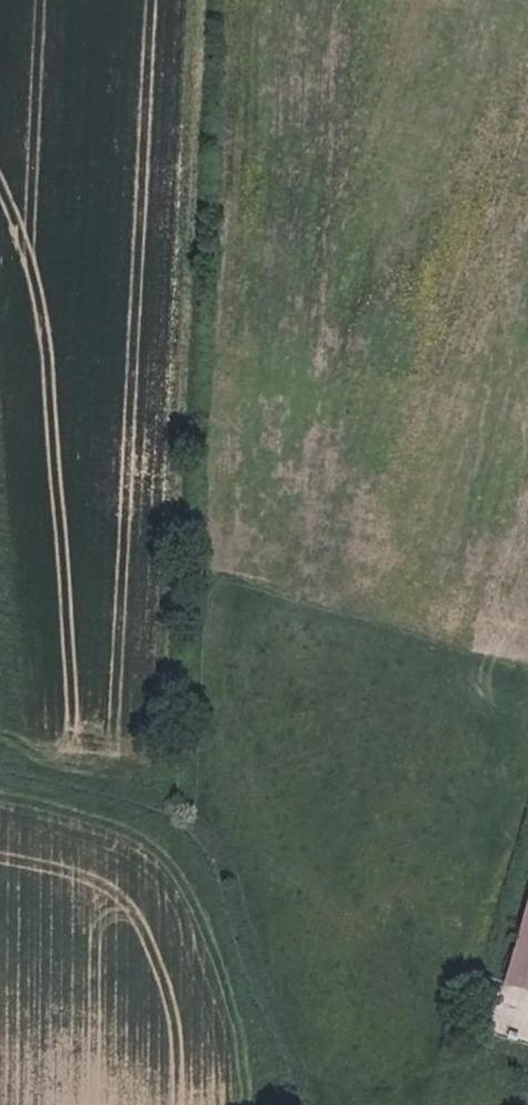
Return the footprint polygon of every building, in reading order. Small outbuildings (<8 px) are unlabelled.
[(508,986),(527,992),(527,917),(508,986)]
